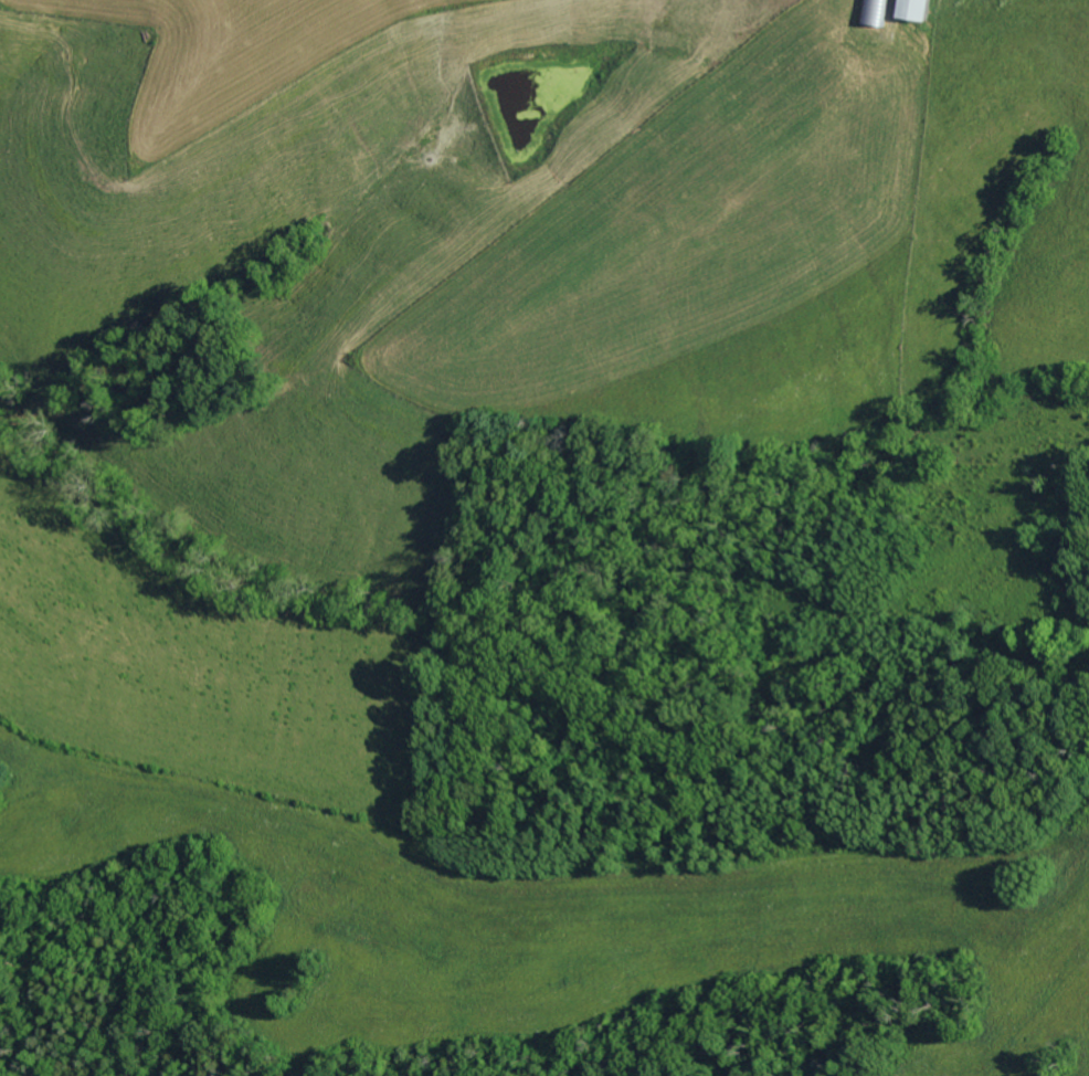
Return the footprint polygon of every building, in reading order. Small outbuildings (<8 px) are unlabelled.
[(908,17),(938,21),(941,0),(910,0),(908,17)]
